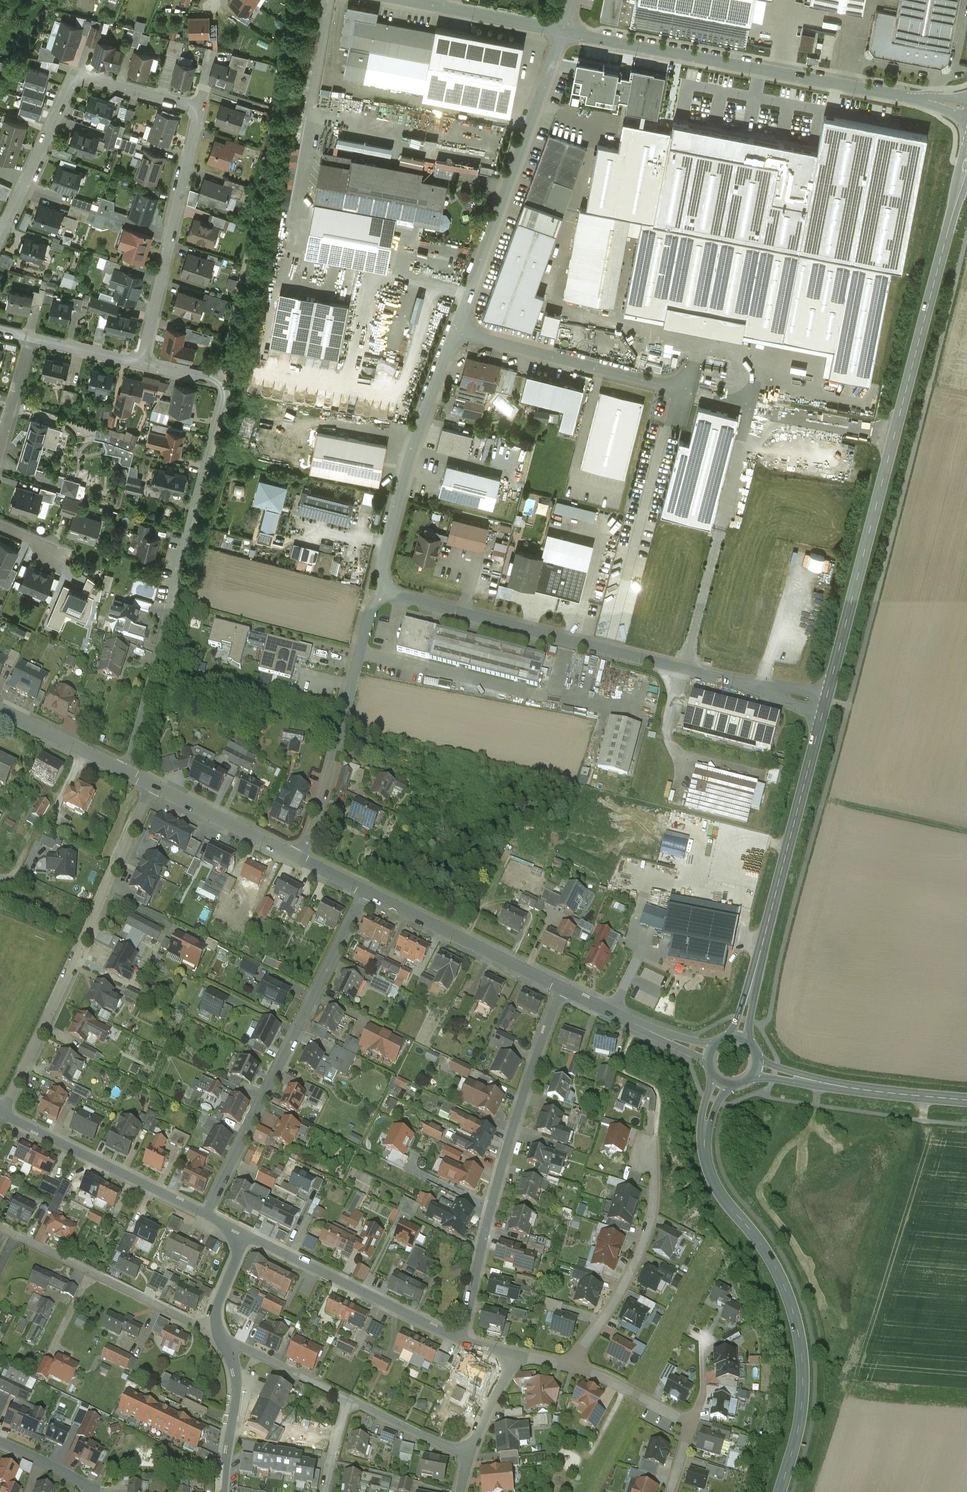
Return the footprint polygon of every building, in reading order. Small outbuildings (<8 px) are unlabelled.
[(230,3),(249,16),(258,0),(231,0),(230,3)] [(618,21),(629,23),(629,24),(631,25),(636,0),(604,0),(601,19),(618,22),(618,21)] [(745,46),(751,18),(654,0),(636,0),(631,25),(745,46)] [(751,18),(754,0),(654,0),(751,18)] [(767,0),(754,0),(751,18),(763,20),(767,0)] [(896,13),(891,37),(950,48),(959,0),(898,0),(896,13)] [(378,10),(347,4),(340,43),(349,45),(349,47),(355,15),(356,15),(356,16),(376,20),(378,10)] [(896,13),(876,10),(869,47),(874,54),(940,67),(948,62),(950,48),(891,37),(896,13)] [(376,20),(356,16),(356,15),(355,15),(349,47),(344,76),(423,91),(435,32),(376,20)] [(210,16),(189,17),(189,36),(210,35),(210,23),(210,16)] [(93,19),(85,17),(81,27),(82,27),(80,32),(88,35),(93,19)] [(52,32),(57,34),(61,20),(56,19),(52,32)] [(101,21),(93,19),(88,35),(86,41),(94,43),(101,21)] [(81,27),(63,21),(53,49),(53,50),(56,51),(73,56),(76,45),(78,45),(80,39),(78,39),(80,32),(82,27),(81,27)] [(436,22),(435,32),(423,91),(422,95),(509,112),(523,39),(436,22)] [(142,31),(135,29),(130,43),(138,45),(142,31)] [(799,48),(812,50),(815,35),(802,33),(799,48)] [(184,41),(176,39),(172,54),(180,56),(184,41)] [(115,46),(98,41),(93,61),(109,66),(109,65),(115,46)] [(53,49),(42,45),(38,58),(43,59),(53,61),(56,51),(53,50),(53,49)] [(124,49),(115,46),(109,65),(118,68),(124,49)] [(152,56),(136,51),(130,71),(147,76),(149,67),(152,56)] [(248,57),(233,53),(230,60),(245,65),(248,57)] [(158,58),(152,56),(149,67),(155,69),(158,58)] [(53,61),(43,59),(41,65),(57,70),(59,63),(53,61)] [(230,60),(229,67),(215,62),(210,79),(231,86),(232,80),(246,85),(250,73),(243,71),(245,65),(230,60)] [(195,66),(178,61),(172,81),(180,83),(179,84),(189,86),(195,66)] [(619,69),(580,62),(574,97),(613,104),(614,97),(628,100),(632,79),(629,78),(618,76),(619,69)] [(654,72),(631,67),(629,78),(632,79),(628,100),(626,109),(658,115),(665,74),(654,72)] [(24,82),(47,89),(47,88),(45,88),(49,75),(28,68),(24,82)] [(21,96),(44,103),(45,102),(43,102),(47,89),(24,82),(23,83),(25,83),(21,96)] [(114,103),(91,95),(85,113),(108,121),(114,103)] [(37,116),(40,117),(44,103),(21,96),(23,97),(19,110),(37,116)] [(252,107),(237,102),(235,109),(244,112),(244,113),(249,115),(252,107)] [(235,109),(221,105),(216,121),(227,125),(226,128),(238,132),(244,113),(244,112),(235,109)] [(135,109),(127,107),(125,117),(133,119),(135,109)] [(37,116),(19,110),(17,116),(35,121),(37,116)] [(177,118),(159,112),(154,126),(155,127),(151,138),(152,138),(159,141),(158,141),(168,144),(177,118)] [(655,221),(892,266),(901,267),(927,135),(823,115),(817,150),(673,122),(672,131),(655,221)] [(6,119),(0,138),(0,142),(1,143),(0,147),(0,158),(12,162),(14,154),(16,155),(19,147),(20,147),(22,141),(21,141),(23,132),(21,132),(23,124),(6,119)] [(120,124),(110,121),(107,131),(117,134),(120,124)] [(619,148),(599,144),(586,208),(630,216),(626,234),(639,236),(642,218),(655,221),(672,131),(623,122),(619,148)] [(153,126),(147,124),(143,136),(151,138),(155,127),(154,126),(153,125),(153,126)] [(99,138),(75,130),(69,148),(92,155),(95,147),(99,138)] [(117,134),(107,131),(104,139),(103,143),(104,143),(113,146),(117,134)] [(143,136),(139,134),(137,141),(150,145),(152,138),(143,136)] [(403,134),(402,142),(436,145),(437,137),(403,134)] [(587,147),(549,134),(531,181),(546,187),(550,177),(573,186),(587,147)] [(338,144),(392,155),(394,147),(339,135),(338,144)] [(137,141),(122,136),(120,144),(140,150),(140,149),(144,150),(148,151),(150,145),(137,141)] [(104,139),(99,138),(95,147),(102,149),(104,143),(103,143),(104,139)] [(244,144),(228,138),(226,144),(234,147),(233,151),(241,153),(244,144)] [(226,144),(215,141),(208,160),(214,162),(215,164),(220,165),(221,165),(228,167),(233,151),(234,147),(226,144)] [(55,146),(53,153),(72,158),(74,151),(55,146)] [(148,151),(144,150),(136,176),(155,183),(164,156),(148,151)] [(403,153),(401,161),(426,167),(428,159),(403,153)] [(352,158),(332,154),(332,156),(324,161),(350,166),(351,158),(352,158)] [(480,171),(481,164),(439,157),(438,164),(480,171)] [(420,179),(351,166),(352,158),(351,158),(350,166),(342,206),(343,206),(425,222),(432,181),(421,179),(423,172),(422,172),(420,179)] [(324,161),(322,160),(316,194),(316,196),(315,197),(316,197),(315,201),(334,205),(343,206),(342,206),(350,166),(324,161)] [(82,172),(59,165),(53,183),(66,187),(65,189),(75,192),(82,172)] [(249,186),(226,177),(223,185),(231,188),(229,195),(244,200),(249,186)] [(550,177),(546,187),(531,181),(525,200),(563,214),(573,186),(550,177)] [(223,185),(205,178),(198,198),(225,207),(229,195),(231,188),(223,185)] [(445,184),(432,181),(425,222),(438,224),(445,184)] [(6,199),(12,187),(0,182),(0,196),(6,199)] [(135,201),(136,202),(131,216),(150,222),(155,207),(154,206),(157,196),(139,190),(135,201)] [(88,200),(74,196),(71,203),(85,208),(88,200)] [(113,200),(102,197),(99,204),(97,212),(108,215),(110,208),(111,208),(113,200)] [(99,204),(88,200),(85,208),(90,210),(97,212),(99,204)] [(563,214),(525,200),(518,218),(547,229),(556,232),(563,214)] [(85,208),(71,203),(68,211),(81,215),(80,218),(87,220),(90,210),(85,208)] [(63,211),(40,204),(34,223),(57,230),(61,217),(63,211)] [(586,208),(580,207),(564,298),(613,306),(626,234),(630,216),(586,208)] [(111,208),(110,208),(108,215),(122,220),(124,213),(111,208)] [(33,214),(26,211),(19,227),(26,230),(33,214)] [(77,217),(65,213),(63,218),(61,217),(57,230),(63,232),(65,225),(73,228),(77,217)] [(229,219),(212,213),(208,224),(218,227),(219,227),(225,229),(228,219),(229,219)] [(122,220),(108,215),(105,222),(119,227),(122,220)] [(518,218),(483,315),(532,328),(545,294),(535,291),(553,241),(544,237),(547,229),(518,218)] [(655,221),(642,218),(639,236),(624,314),(827,354),(823,374),(869,384),(892,266),(655,221)] [(208,224),(195,219),(189,236),(202,241),(208,238),(214,240),(218,227),(208,224)] [(153,237),(130,229),(126,241),(127,241),(123,256),(141,262),(147,245),(149,246),(153,237)] [(47,244),(26,237),(21,254),(41,261),(47,244)] [(64,243),(53,240),(51,246),(62,250),(64,243)] [(224,257),(209,252),(206,259),(215,261),(214,262),(221,265),(224,257)] [(3,253),(0,259),(0,265),(10,268),(14,258),(3,253)] [(206,259),(194,254),(193,258),(187,256),(181,273),(207,282),(214,262),(215,261),(206,259)] [(122,262),(107,257),(103,269),(114,272),(115,268),(119,269),(122,262)] [(119,269),(115,268),(114,272),(110,285),(118,288),(115,296),(135,302),(140,288),(139,288),(142,277),(119,269)] [(40,291),(34,289),(32,296),(33,296),(32,301),(42,303),(48,281),(43,279),(40,291)] [(47,290),(46,298),(53,300),(55,291),(47,290)] [(32,296),(11,291),(9,297),(12,298),(9,308),(29,313),(32,301),(33,296),(32,296)] [(204,299),(179,291),(173,309),(184,313),(199,318),(202,307),(205,300),(204,299)] [(228,299),(207,292),(204,299),(205,300),(202,307),(223,314),(228,299)] [(417,293),(414,319),(422,320),(424,294),(417,293)] [(105,299),(92,294),(90,304),(102,308),(105,299)] [(73,302),(53,298),(49,317),(58,319),(59,317),(69,319),(73,302)] [(346,303),(318,298),(308,352),(337,357),(346,303)] [(117,303),(105,299),(102,308),(110,310),(115,311),(117,303)] [(115,311),(110,310),(106,327),(104,327),(103,330),(121,334),(122,331),(133,334),(137,316),(115,311)] [(561,315),(545,311),(541,331),(556,334),(561,315)] [(204,331),(190,327),(187,333),(185,333),(184,337),(201,341),(204,331)] [(185,332),(168,328),(163,350),(179,354),(180,354),(182,345),(184,337),(185,333),(185,332)] [(212,334),(204,331),(201,341),(209,344),(212,334)] [(195,348),(182,345),(180,354),(179,354),(178,357),(192,360),(195,348)] [(499,365),(468,357),(462,381),(469,382),(468,386),(474,387),(475,384),(487,387),(493,388),(499,365)] [(69,364),(46,358),(42,373),(58,377),(57,379),(65,380),(69,364)] [(499,365),(493,388),(501,390),(507,367),(499,365)] [(516,369),(507,367),(501,390),(510,392),(516,369)] [(719,384),(721,372),(704,368),(702,380),(719,384)] [(113,373),(93,369),(89,386),(96,388),(102,389),(109,390),(113,373)] [(583,387),(527,372),(522,395),(564,406),(560,426),(572,429),(583,387)] [(143,381),(125,376),(121,393),(121,394),(135,397),(139,398),(142,387),(143,381)] [(158,381),(144,378),(143,381),(142,387),(156,391),(158,381)] [(487,387),(475,384),(474,387),(468,386),(459,383),(456,396),(467,399),(483,403),(487,387)] [(196,390),(176,385),(172,401),(169,410),(170,410),(189,415),(196,390)] [(102,389),(96,388),(95,394),(96,396),(105,398),(107,397),(109,391),(109,390),(102,389)] [(63,389),(60,401),(67,403),(69,391),(63,389)] [(599,390),(580,467),(625,478),(644,402),(599,390)] [(77,393),(69,391),(67,403),(74,404),(77,393)] [(135,397),(121,394),(121,393),(120,393),(116,409),(131,413),(135,397)] [(172,401),(160,398),(160,397),(152,409),(169,413),(170,410),(169,410),(172,401)] [(483,403),(467,399),(464,411),(480,415),(483,403)] [(738,417),(698,407),(690,441),(678,438),(659,513),(711,526),(738,417)] [(105,410),(98,409),(96,418),(103,419),(105,410)] [(535,420),(559,421),(560,411),(536,410),(535,420)] [(110,415),(109,424),(117,425),(118,415),(110,415)] [(42,424),(31,420),(26,437),(41,442),(42,442),(43,438),(47,439),(47,436),(58,439),(60,429),(54,427),(54,424),(43,421),(42,424)] [(442,428),(437,449),(466,457),(472,436),(442,428)] [(167,434),(151,430),(148,443),(164,447),(163,450),(179,455),(184,435),(168,431),(167,434)] [(387,443),(317,430),(310,469),(379,482),(387,443)] [(136,444),(97,431),(94,440),(103,443),(106,450),(105,455),(119,458),(118,461),(121,466),(130,467),(133,453),(136,444)] [(41,442),(26,437),(18,466),(32,470),(41,442)] [(501,476),(446,463),(439,492),(493,506),(501,476)] [(186,475),(157,468),(152,485),(162,487),(161,490),(163,493),(167,494),(170,492),(170,490),(182,492),(184,489),(187,479),(186,475)] [(141,478),(128,475),(127,482),(139,485),(141,478)] [(286,484),(261,478),(256,499),(267,502),(266,506),(271,507),(272,503),(279,505),(280,505),(286,484)] [(80,485),(64,480),(60,493),(65,495),(66,495),(76,498),(80,485)] [(507,488),(517,491),(520,483),(509,480),(507,488)] [(139,485),(127,482),(125,489),(142,494),(144,486),(139,485)] [(236,483),(236,493),(246,493),(246,483),(236,483)] [(39,494),(17,487),(12,501),(14,502),(12,508),(20,511),(20,512),(36,517),(41,499),(42,495),(39,494)] [(49,489),(41,487),(39,494),(42,495),(41,499),(53,502),(56,491),(49,489)] [(353,502),(304,489),(298,510),(348,523),(353,502)] [(375,503),(377,493),(367,490),(364,500),(375,503)] [(66,495),(65,495),(61,509),(68,511),(71,502),(78,504),(79,499),(76,498),(66,495)] [(540,501),(538,511),(548,513),(550,503),(540,501)] [(596,521),(598,510),(558,501),(555,511),(596,521)] [(271,507),(266,506),(260,529),(273,532),(279,509),(278,509),(279,505),(272,503),(271,507)] [(100,521),(75,513),(69,533),(85,538),(86,534),(95,537),(100,521)] [(489,526),(453,517),(448,534),(447,540),(483,549),(489,526)] [(152,525),(141,522),(138,532),(139,532),(140,532),(149,534),(152,525)] [(149,534),(140,532),(139,532),(137,541),(140,541),(138,552),(154,556),(159,537),(151,535),(151,534),(149,534)] [(448,534),(438,532),(435,533),(434,537),(439,538),(447,540),(448,534)] [(434,537),(420,533),(415,556),(433,561),(439,538),(434,537)] [(493,555),(505,558),(509,543),(498,540),(493,555)] [(0,543),(0,571),(5,573),(0,583),(9,587),(18,569),(10,566),(17,551),(0,543)] [(311,559),(312,545),(294,543),(292,556),(311,559)] [(541,556),(518,550),(510,581),(533,587),(541,556)] [(587,568),(541,556),(533,587),(580,599),(587,568)] [(298,566),(306,568),(308,561),(299,559),(298,566)] [(22,564),(18,573),(25,576),(29,566),(22,564)] [(41,571),(29,566),(25,576),(22,582),(20,587),(32,592),(41,571)] [(53,576),(41,571),(32,592),(44,597),(46,592),(49,586),(53,576)] [(111,588),(114,575),(107,574),(104,586),(111,588)] [(59,579),(53,576),(49,586),(55,588),(59,579)] [(628,643),(641,583),(610,576),(597,636),(628,643)] [(100,600),(102,587),(88,577),(82,592),(94,597),(94,599),(100,600)] [(22,582),(15,579),(13,586),(20,589),(20,587),(22,582)] [(500,583),(497,595),(512,599),(515,587),(500,583)] [(92,612),(94,599),(94,597),(82,592),(64,585),(47,623),(60,629),(67,614),(87,623),(92,612)] [(53,595),(46,592),(44,597),(43,599),(50,601),(53,595)] [(141,607),(115,599),(109,618),(119,621),(118,622),(126,624),(125,627),(132,629),(133,626),(135,627),(141,607)] [(437,629),(404,621),(397,651),(430,659),(437,629)] [(250,631),(214,622),(209,645),(221,648),(222,645),(232,648),(229,659),(242,662),(246,645),(248,637),(250,634),(250,631)] [(545,657),(437,629),(430,659),(537,687),(545,657)] [(300,644),(250,631),(250,634),(248,637),(246,645),(264,650),(259,670),(292,678),(297,658),(300,644)] [(110,644),(107,654),(106,653),(103,663),(104,664),(101,674),(118,679),(127,649),(110,644)] [(312,647),(300,644),(297,658),(308,661),(312,647)] [(20,656),(11,651),(7,661),(5,666),(13,670),(20,656)] [(68,656),(66,665),(75,668),(77,659),(68,656)] [(12,687),(18,691),(17,693),(29,699),(30,696),(36,700),(40,693),(48,677),(23,665),(15,680),(12,687)] [(12,687),(15,680),(10,677),(3,691),(8,694),(12,687)] [(452,683),(427,677),(425,684),(451,689),(452,683)] [(66,690),(60,687),(57,686),(54,691),(63,696),(66,690)] [(54,691),(53,692),(52,693),(50,697),(50,698),(45,708),(56,713),(58,712),(75,721),(79,703),(74,701),(73,698),(74,694),(66,690),(63,696),(54,691)] [(45,695),(40,693),(36,700),(33,706),(39,709),(45,695)] [(780,718),(692,695),(683,729),(771,752),(780,718)] [(640,726),(610,718),(598,768),(627,776),(640,726)] [(284,739),(291,740),(289,751),(302,753),(305,732),(286,729),(284,739)] [(214,766),(194,756),(192,750),(183,753),(184,759),(179,760),(182,770),(188,767),(194,770),(189,778),(218,793),(226,776),(212,769),(214,766)] [(244,757),(233,751),(228,761),(240,767),(244,757)] [(179,770),(174,756),(168,758),(173,773),(179,770)] [(0,757),(0,783),(6,786),(16,765),(0,757)] [(64,769),(43,757),(33,775),(47,783),(48,779),(55,784),(64,769)] [(254,762),(244,757),(240,767),(250,772),(254,762)] [(358,770),(345,766),(343,766),(342,772),(351,775),(351,776),(356,777),(358,770)] [(756,784),(696,768),(686,807),(746,823),(756,784)] [(351,775),(342,772),(340,779),(349,782),(351,776),(351,775)] [(395,783),(381,776),(372,794),(386,801),(395,783)] [(264,787),(245,778),(238,794),(256,803),(264,787)] [(288,804),(279,800),(271,817),(280,821),(291,826),(291,827),(292,827),(300,810),(298,809),(302,802),(304,803),(307,796),(305,795),(309,787),(291,779),(287,788),(286,788),(286,789),(296,794),(294,797),(292,796),(288,804)] [(349,782),(340,779),(336,790),(345,795),(349,782)] [(95,793),(77,785),(74,790),(71,789),(63,804),(67,806),(76,810),(75,812),(83,816),(83,814),(84,814),(88,808),(92,800),(95,793)] [(50,805),(42,800),(35,811),(33,809),(26,821),(33,824),(33,825),(36,827),(36,826),(37,827),(50,805)] [(380,812),(359,801),(357,805),(350,819),(363,826),(362,827),(369,831),(370,829),(371,830),(380,812)] [(198,832),(164,816),(154,837),(188,853),(198,832)] [(75,826),(57,817),(52,827),(70,836),(75,826)] [(63,840),(47,832),(41,844),(52,849),(54,844),(60,846),(63,840)] [(235,854),(213,843),(205,860),(217,866),(207,885),(208,886),(206,892),(219,898),(222,892),(224,888),(219,886),(224,875),(227,871),(235,854)] [(75,855),(58,854),(58,858),(49,857),(48,870),(57,871),(57,879),(74,880),(75,855)] [(147,854),(131,888),(152,898),(168,864),(147,854)] [(194,859),(187,874),(192,877),(200,862),(194,859)] [(266,871),(249,861),(240,878),(250,882),(242,897),(250,902),(258,886),(258,887),(266,871)] [(224,875),(219,886),(224,888),(229,878),(224,875)] [(224,888),(222,892),(229,895),(236,881),(229,878),(224,888)] [(302,889),(283,879),(275,895),(294,905),(302,889)] [(584,891),(569,884),(562,898),(559,903),(566,907),(565,909),(573,914),(577,906),(579,907),(582,900),(580,899),(584,891)] [(550,892),(544,890),(541,899),(546,902),(550,892)] [(562,898),(550,892),(546,902),(544,904),(556,910),(559,903),(562,898)] [(538,901),(524,894),(520,903),(534,909),(538,901)] [(740,910),(671,896),(667,914),(670,915),(664,933),(663,933),(662,939),(672,941),(727,951),(732,952),(740,910)] [(272,903),(264,899),(257,915),(265,918),(272,903)] [(541,899),(539,899),(538,901),(534,909),(534,910),(540,913),(544,904),(546,902),(541,899)] [(344,911),(325,902),(317,917),(327,922),(325,926),(334,930),(336,926),(344,911)] [(526,917),(506,907),(498,923),(519,933),(526,917)] [(667,914),(646,907),(640,925),(663,933),(664,933),(670,915),(667,914)] [(313,913),(304,909),(297,924),(305,928),(313,913)] [(163,932),(132,916),(126,926),(133,929),(129,936),(141,942),(144,935),(157,942),(163,932)] [(382,923),(369,917),(361,933),(372,938),(370,941),(372,942),(382,923)] [(591,933),(594,926),(582,920),(579,927),(591,933)] [(575,928),(562,922),(557,934),(550,930),(543,945),(562,954),(570,940),(569,940),(575,928)] [(395,930),(382,923),(372,942),(374,943),(376,940),(387,946),(395,930)] [(611,932),(598,925),(594,932),(598,934),(595,941),(592,946),(594,947),(585,966),(601,973),(610,954),(612,953),(617,943),(608,939),(611,932)] [(416,941),(404,934),(396,950),(406,956),(405,959),(407,960),(416,941)] [(186,939),(178,935),(173,943),(169,952),(183,960),(193,940),(189,939),(186,939)] [(122,948),(120,947),(108,971),(125,980),(129,973),(128,972),(136,956),(134,955),(141,942),(129,936),(125,943),(122,948)] [(125,943),(115,938),(112,943),(120,947),(122,948),(125,943)] [(173,943),(165,939),(161,948),(169,952),(173,943)] [(219,945),(208,939),(204,948),(206,949),(206,950),(214,954),(219,945)] [(193,940),(183,960),(197,967),(206,950),(206,949),(204,948),(198,945),(196,942),(193,940)] [(416,941),(407,960),(409,961),(411,958),(422,963),(429,947),(416,941)] [(727,951),(672,941),(668,962),(723,972),(727,951)] [(368,952),(359,947),(355,955),(364,960),(368,952)] [(377,956),(368,952),(364,960),(373,964),(377,956)] [(462,963),(442,953),(434,969),(440,972),(435,984),(447,990),(453,978),(454,979),(462,963)] [(163,965),(153,959),(149,966),(160,971),(163,965)] [(259,968),(244,961),(240,970),(254,977),(259,968)] [(284,967),(278,964),(276,970),(281,973),(284,967)] [(403,969),(394,964),(390,972),(399,977),(403,969)] [(412,973),(403,969),(399,977),(407,981),(412,973)] [(363,981),(346,973),(336,993),(353,1001),(363,981)] [(434,981),(422,975),(417,986),(428,992),(434,981)] [(393,985),(374,976),(370,985),(371,986),(372,985),(388,993),(387,996),(393,985)] [(504,985),(488,976),(480,991),(497,1000),(504,985)] [(290,991),(267,980),(259,996),(282,1007),(290,991)] [(114,990),(97,982),(94,988),(91,994),(87,1002),(103,1010),(111,996),(114,990)] [(148,991),(131,983),(128,989),(145,997),(148,991)] [(128,989),(125,996),(141,1004),(145,997),(128,989)] [(497,1000),(480,991),(477,998),(479,999),(477,1003),(492,1011),(497,1000)] [(536,997),(525,991),(517,1006),(536,1015),(543,1000),(544,998),(537,995),(536,997)] [(228,1000),(210,992),(201,1010),(219,1019),(225,1006),(228,1000)] [(474,1001),(466,997),(458,1012),(467,1016),(474,1001)] [(233,1010),(225,1006),(219,1019),(226,1023),(233,1010)] [(344,1015),(329,1007),(319,1027),(323,1029),(328,1032),(334,1035),(344,1015)] [(514,1011),(507,1008),(499,1024),(506,1028),(514,1011)] [(103,1011),(99,1018),(109,1022),(113,1015),(103,1011)] [(95,1023),(80,1015),(70,1034),(85,1042),(89,1034),(104,1042),(109,1031),(95,1024),(95,1023)] [(279,1026),(264,1018),(252,1041),(256,1043),(267,1049),(268,1049),(279,1026)] [(254,1025),(247,1035),(251,1038),(258,1028),(254,1025)] [(319,1027),(314,1025),(310,1034),(323,1040),(326,1036),(321,1033),(323,1029),(319,1027)] [(404,1043),(370,1026),(361,1044),(360,1046),(361,1047),(395,1063),(404,1043)] [(584,1035),(572,1031),(571,1035),(563,1032),(559,1044),(567,1047),(566,1049),(573,1052),(574,1049),(578,1051),(584,1035)] [(499,1032),(495,1039),(502,1042),(505,1035),(499,1032)] [(617,1039),(597,1034),(594,1048),(614,1053),(617,1039)] [(515,1040),(505,1035),(502,1042),(500,1046),(510,1051),(515,1040)] [(361,1044),(349,1037),(342,1050),(356,1057),(361,1047),(360,1046),(361,1044)] [(267,1049),(256,1043),(252,1050),(264,1056),(267,1049)] [(97,1053),(82,1046),(79,1053),(93,1060),(97,1053)] [(342,1050),(336,1047),(327,1066),(330,1068),(330,1069),(346,1077),(356,1057),(342,1050)] [(323,1056),(308,1049),(300,1065),(315,1072),(320,1062),(323,1056)] [(427,1058),(437,1063),(441,1055),(431,1050),(427,1058)] [(81,1060),(61,1051),(50,1074),(69,1084),(76,1070),(81,1072),(85,1063),(81,1061),(81,1060)] [(519,1062),(501,1053),(497,1060),(500,1061),(494,1073),(509,1081),(519,1062)] [(259,1066),(241,1057),(232,1075),(242,1080),(250,1084),(259,1066)] [(581,1060),(574,1057),(570,1069),(577,1072),(581,1060)] [(471,1069),(455,1061),(451,1070),(467,1078),(471,1069)] [(327,1066),(320,1062),(315,1072),(314,1074),(325,1079),(330,1069),(330,1068),(327,1066)] [(613,1072),(601,1068),(596,1085),(607,1089),(613,1072)] [(577,1072),(570,1069),(568,1075),(575,1078),(577,1072)] [(242,1080),(232,1075),(228,1083),(238,1088),(242,1080)] [(571,1082),(554,1076),(550,1089),(546,1087),(544,1093),(548,1094),(547,1096),(564,1102),(571,1104),(574,1095),(567,1093),(571,1082)] [(218,1084),(203,1077),(197,1089),(217,1099),(220,1093),(223,1087),(218,1084)] [(236,1087),(220,1079),(218,1084),(223,1087),(220,1093),(231,1098),(232,1096),(236,1087)] [(482,1100),(477,1097),(481,1088),(469,1082),(460,1100),(478,1108),(478,1109),(494,1116),(503,1097),(487,1090),(482,1100)] [(646,1094),(627,1085),(619,1103),(626,1106),(625,1107),(632,1110),(632,1109),(638,1112),(644,1099),(647,1094),(646,1094)] [(90,1093),(76,1086),(73,1093),(82,1098),(87,1100),(90,1093)] [(306,1094),(290,1086),(280,1105),(297,1113),(306,1094)] [(61,1093),(53,1089),(48,1099),(47,1099),(40,1113),(48,1117),(47,1119),(55,1123),(63,1107),(62,1106),(66,1097),(61,1094),(61,1093)] [(652,1091),(649,1090),(646,1094),(647,1094),(644,1099),(649,1100),(655,1101),(656,1099),(652,1091)] [(82,1098),(73,1093),(68,1103),(77,1108),(82,1098)] [(247,1104),(232,1096),(231,1098),(226,1108),(223,1115),(238,1123),(247,1104)] [(456,1106),(440,1098),(436,1106),(442,1109),(452,1114),(453,1111),(453,1112),(456,1106)] [(585,1105),(574,1101),(571,1113),(581,1116),(585,1105)] [(452,1114),(442,1109),(439,1116),(449,1121),(450,1119),(452,1114)] [(561,1116),(544,1110),(542,1117),(540,1116),(538,1123),(540,1124),(537,1131),(553,1136),(555,1137),(557,1129),(561,1116)] [(78,1115),(71,1111),(63,1127),(72,1131),(73,1129),(72,1129),(78,1115)] [(92,1118),(80,1111),(78,1115),(72,1129),(73,1129),(93,1139),(102,1121),(93,1116),(92,1118)] [(453,1112),(453,1111),(452,1114),(450,1119),(463,1125),(461,1128),(474,1134),(479,1124),(453,1112)] [(159,1122),(141,1113),(137,1121),(144,1125),(142,1130),(140,1129),(139,1129),(148,1133),(153,1135),(159,1122)] [(581,1116),(571,1113),(567,1123),(578,1126),(581,1116)] [(221,1124),(207,1117),(202,1128),(212,1133),(214,1128),(218,1130),(221,1124)] [(301,1126),(284,1118),(280,1124),(279,1123),(276,1129),(278,1129),(275,1135),(273,1139),(273,1140),(290,1148),(294,1140),(295,1140),(299,1133),(297,1133),(301,1126)] [(614,1122),(603,1119),(601,1125),(611,1128),(613,1128),(614,1122)] [(128,1127),(117,1121),(112,1130),(115,1132),(108,1147),(127,1156),(135,1140),(134,1140),(139,1129),(140,1129),(140,1128),(129,1123),(128,1127)] [(494,1131),(479,1124),(474,1134),(473,1137),(488,1145),(494,1131)] [(260,1127),(253,1140),(265,1145),(271,1133),(260,1127)] [(442,1135),(426,1127),(422,1134),(439,1142),(442,1135)] [(218,1130),(214,1128),(212,1133),(204,1149),(221,1157),(231,1136),(218,1130)] [(412,1137),(394,1128),(385,1147),(404,1155),(412,1137)] [(613,1128),(611,1128),(605,1147),(609,1149),(610,1152),(615,1153),(617,1151),(622,1153),(628,1133),(613,1128)] [(570,1134),(557,1129),(555,1137),(553,1136),(552,1139),(567,1144),(567,1143),(566,1143),(569,1134),(570,1135),(570,1134)] [(190,1138),(174,1130),(168,1142),(184,1150),(190,1138)] [(271,1133),(265,1145),(269,1148),(273,1140),(273,1139),(275,1135),(271,1133)] [(350,1140),(357,1144),(360,1138),(353,1134),(350,1140)] [(488,1145),(473,1137),(471,1141),(458,1135),(454,1145),(482,1158),(488,1145)] [(157,1137),(151,1148),(143,1164),(161,1173),(169,1157),(160,1153),(166,1141),(157,1137)] [(22,1144),(14,1158),(31,1167),(38,1152),(22,1144)] [(567,1148),(557,1144),(554,1153),(564,1157),(567,1148)] [(546,1151),(533,1147),(528,1162),(540,1166),(541,1166),(546,1151)] [(207,1157),(193,1150),(188,1159),(194,1162),(202,1166),(203,1166),(207,1157)] [(546,1151),(541,1166),(540,1166),(538,1174),(548,1177),(552,1165),(562,1168),(565,1157),(564,1157),(554,1153),(551,1152),(551,1153),(546,1151)] [(55,1161),(38,1152),(31,1167),(48,1175),(55,1161)] [(202,1166),(194,1162),(191,1168),(190,1168),(183,1183),(202,1193),(210,1178),(198,1172),(202,1166)] [(466,1165),(462,1174),(449,1168),(446,1177),(458,1182),(474,1189),(481,1172),(466,1165)] [(282,1172),(276,1169),(273,1175),(278,1178),(279,1179),(279,1178),(282,1172)] [(273,1175),(261,1170),(256,1181),(274,1189),(279,1179),(278,1178),(273,1175)] [(309,1196),(312,1190),(316,1181),(296,1172),(289,1187),(297,1191),(298,1190),(300,1191),(309,1196)] [(538,1174),(536,1173),(534,1179),(543,1182),(543,1183),(546,1184),(548,1177),(538,1174)] [(104,1185),(87,1176),(80,1191),(97,1199),(104,1185)] [(534,1179),(526,1176),(523,1185),(522,1184),(518,1198),(534,1203),(538,1191),(540,1191),(543,1183),(543,1182),(534,1179)] [(3,1199),(11,1184),(0,1179),(0,1180),(0,1198),(3,1199)] [(58,1186),(45,1179),(39,1189),(53,1196),(58,1186)] [(316,1181),(312,1190),(318,1193),(323,1182),(317,1179),(316,1181)] [(62,1180),(54,1196),(63,1201),(70,1184),(62,1180)] [(254,1191),(237,1182),(228,1202),(244,1210),(243,1212),(251,1216),(253,1211),(260,1215),(268,1200),(270,1196),(255,1188),(254,1191)] [(429,1182),(428,1182),(425,1189),(428,1190),(437,1195),(441,1188),(429,1182)] [(289,1187),(283,1184),(280,1190),(297,1198),(300,1191),(298,1190),(297,1191),(289,1187)] [(104,1185),(97,1199),(114,1208),(121,1193),(104,1185)] [(639,1195),(618,1188),(613,1204),(636,1211),(637,1207),(637,1203),(639,1195)] [(437,1195),(428,1190),(422,1201),(432,1206),(437,1195)] [(351,1207),(359,1211),(367,1195),(359,1191),(351,1207)] [(47,1209),(46,1212),(52,1215),(57,1213),(63,1201),(54,1196),(47,1209)] [(34,1207),(16,1198),(8,1213),(14,1216),(15,1218),(26,1224),(34,1207)] [(282,1207),(268,1200),(260,1215),(275,1222),(274,1222),(290,1230),(298,1214),(282,1207)] [(422,1201),(419,1200),(417,1204),(420,1206),(419,1208),(429,1212),(429,1213),(432,1206),(422,1201)] [(91,1211),(71,1201),(66,1210),(74,1215),(75,1213),(87,1219),(91,1211)] [(473,1210),(456,1201),(452,1210),(440,1204),(437,1209),(467,1223),(473,1210)] [(417,1212),(401,1204),(397,1211),(413,1219),(417,1212)] [(636,1211),(613,1204),(609,1219),(630,1226),(632,1217),(635,1215),(636,1211)] [(309,1209),(306,1215),(312,1218),(317,1208),(311,1205),(309,1209)] [(47,1209),(41,1206),(34,1220),(41,1223),(46,1212),(47,1209)] [(437,1209),(432,1206),(429,1213),(429,1212),(426,1217),(444,1226),(447,1220),(435,1214),(437,1209)] [(114,1220),(92,1209),(91,1211),(87,1219),(104,1227),(105,1225),(110,1227),(114,1220)] [(467,1223),(437,1209),(435,1214),(447,1220),(444,1226),(443,1228),(463,1238),(466,1231),(464,1230),(467,1223)] [(524,1212),(515,1209),(509,1232),(527,1237),(530,1228),(528,1227),(532,1215),(524,1212)] [(354,1212),(351,1218),(350,1218),(347,1224),(354,1227),(360,1214),(354,1212)] [(62,1215),(57,1213),(52,1215),(49,1222),(51,1223),(46,1233),(54,1236),(53,1237),(54,1240),(58,1242),(61,1241),(61,1240),(67,1243),(75,1227),(59,1220),(62,1215)] [(350,1218),(344,1215),(341,1220),(347,1224),(350,1218)] [(183,1222),(173,1217),(167,1229),(177,1234),(183,1222)] [(630,1226),(609,1219),(606,1227),(616,1230),(629,1234),(632,1226),(630,1226)] [(160,1230),(142,1222),(135,1237),(137,1238),(153,1245),(160,1230)] [(421,1231),(403,1222),(395,1240),(412,1248),(421,1231)] [(606,1227),(598,1224),(596,1231),(602,1233),(614,1236),(616,1230),(606,1227)] [(383,1233),(368,1226),(361,1239),(365,1242),(360,1253),(370,1259),(383,1233)] [(690,1232),(679,1226),(676,1231),(687,1237),(690,1232)] [(333,1230),(328,1227),(320,1242),(335,1249),(343,1234),(339,1233),(333,1230)] [(680,1237),(665,1229),(666,1228),(665,1228),(653,1251),(669,1259),(681,1236),(680,1237)] [(695,1235),(690,1232),(687,1237),(692,1240),(695,1235)] [(346,1236),(343,1234),(335,1249),(343,1253),(341,1256),(348,1259),(357,1242),(351,1239),(353,1235),(348,1233),(346,1236)] [(614,1236),(602,1233),(601,1237),(599,1238),(597,1244),(598,1246),(597,1249),(618,1255),(623,1239),(614,1236)] [(133,1240),(124,1236),(116,1252),(124,1256),(127,1258),(137,1238),(135,1237),(133,1240)] [(547,1241),(530,1236),(528,1243),(545,1248),(547,1241)] [(188,1244),(174,1237),(166,1252),(167,1252),(165,1257),(178,1264),(179,1262),(188,1244)] [(217,1242),(209,1238),(204,1248),(212,1252),(217,1242)] [(521,1248),(500,1242),(497,1252),(498,1252),(496,1260),(515,1265),(516,1266),(519,1255),(521,1248)] [(545,1248),(528,1243),(526,1250),(543,1255),(545,1248)] [(203,1251),(188,1244),(179,1262),(188,1267),(190,1263),(196,1266),(203,1251)] [(414,1247),(405,1266),(416,1271),(423,1257),(425,1253),(414,1247)] [(618,1255),(597,1249),(593,1265),(592,1265),(604,1269),(613,1271),(618,1255)] [(534,1259),(519,1255),(516,1266),(515,1265),(514,1269),(530,1273),(534,1259)] [(127,1258),(124,1256),(117,1270),(135,1279),(142,1265),(127,1258)] [(266,1263),(252,1256),(243,1273),(258,1280),(258,1279),(266,1264),(266,1263)] [(435,1262),(423,1257),(416,1271),(423,1275),(424,1272),(429,1274),(435,1262)] [(593,1265),(587,1263),(585,1270),(593,1273),(602,1275),(604,1269),(592,1265),(593,1265)] [(280,1271),(266,1264),(258,1279),(272,1286),(280,1271)] [(367,1282),(372,1269),(359,1264),(354,1277),(367,1282)] [(462,1264),(453,1266),(455,1277),(465,1275),(462,1264)] [(676,1273),(663,1266),(659,1274),(664,1276),(661,1281),(669,1285),(676,1273)] [(585,1270),(576,1267),(572,1279),(581,1282),(582,1281),(590,1283),(593,1273),(585,1270)] [(659,1274),(647,1268),(639,1284),(641,1285),(642,1287),(646,1289),(648,1289),(655,1292),(661,1281),(664,1276),(659,1274)] [(67,1283),(45,1272),(44,1274),(35,1270),(28,1283),(45,1291),(47,1286),(62,1293),(67,1283)] [(294,1279),(280,1271),(272,1286),(287,1294),(294,1279)] [(172,1276),(166,1273),(164,1278),(170,1281),(172,1276)] [(170,1281),(164,1278),(155,1274),(152,1280),(161,1285),(159,1289),(164,1292),(170,1281)] [(411,1281),(396,1274),(388,1290),(403,1297),(411,1281)] [(179,1279),(172,1276),(170,1281),(167,1288),(172,1290),(175,1284),(176,1284),(179,1279)] [(513,1282),(492,1276),(487,1296),(517,1304),(520,1293),(511,1290),(513,1282)] [(533,1280),(517,1276),(515,1284),(531,1288),(533,1280)] [(205,1279),(202,1284),(207,1287),(207,1288),(213,1290),(215,1284),(205,1279)] [(426,1289),(411,1281),(403,1297),(418,1304),(426,1289)] [(590,1283),(582,1281),(581,1282),(575,1301),(595,1307),(597,1300),(598,1300),(599,1294),(601,1287),(590,1283)] [(731,1291),(718,1284),(712,1297),(714,1298),(712,1303),(722,1308),(726,1301),(731,1291)] [(203,1295),(182,1285),(175,1301),(195,1311),(203,1295)] [(167,1288),(161,1298),(167,1302),(173,1291),(172,1290),(167,1288)] [(268,1296),(261,1293),(258,1298),(265,1302),(268,1296)] [(257,1301),(247,1296),(241,1308),(251,1313),(257,1301)] [(285,1305),(268,1296),(265,1302),(261,1309),(279,1318),(285,1305)] [(656,1306),(640,1297),(636,1305),(649,1312),(648,1315),(650,1316),(656,1306)] [(350,1306),(333,1298),(326,1312),(343,1321),(350,1306)] [(563,1305),(546,1299),(542,1311),(556,1315),(557,1313),(560,1314),(563,1305)] [(53,1305),(44,1300),(36,1315),(45,1320),(53,1305)] [(636,1305),(629,1302),(620,1319),(639,1330),(648,1315),(649,1312),(636,1305)] [(730,1303),(726,1310),(721,1320),(734,1327),(743,1310),(730,1303)] [(368,1315),(350,1306),(343,1321),(361,1330),(368,1315)] [(507,1315),(485,1309),(480,1328),(488,1330),(489,1330),(489,1328),(503,1331),(504,1324),(505,1324),(507,1315)] [(528,1314),(512,1310),(510,1318),(526,1322),(526,1320),(530,1321),(531,1317),(527,1315),(528,1314)] [(560,1314),(557,1313),(556,1315),(551,1331),(562,1334),(561,1336),(569,1339),(569,1337),(571,1337),(577,1319),(560,1314)] [(142,1328),(119,1317),(118,1319),(109,1314),(103,1327),(119,1335),(122,1330),(137,1338),(142,1328)] [(320,1330),(325,1320),(314,1314),(309,1325),(320,1330)] [(659,1326),(663,1317),(657,1314),(653,1324),(659,1326)] [(88,1320),(79,1316),(75,1324),(83,1328),(88,1320)] [(17,1330),(24,1332),(28,1320),(20,1318),(17,1330)] [(372,1322),(368,1333),(381,1338),(385,1326),(372,1322)] [(273,1330),(264,1326),(262,1328),(260,1329),(259,1333),(259,1335),(256,1342),(271,1349),(275,1348),(278,1350),(288,1331),(276,1325),(273,1330)] [(178,1330),(173,1328),(171,1330),(167,1328),(165,1332),(163,1338),(165,1339),(162,1346),(178,1354),(182,1345),(185,1347),(189,1339),(177,1333),(178,1330)] [(503,1331),(489,1328),(489,1330),(488,1330),(487,1335),(501,1338),(503,1331)] [(165,1332),(158,1329),(155,1334),(163,1338),(165,1332)] [(421,1341),(403,1332),(396,1347),(414,1356),(421,1341)] [(737,1332),(723,1340),(726,1346),(741,1339),(737,1332)] [(357,1347),(341,1339),(336,1348),(352,1356),(357,1347)] [(631,1346),(616,1339),(607,1355),(626,1365),(632,1354),(635,1348),(631,1346)] [(297,1340),(289,1358),(300,1363),(309,1345),(297,1340)] [(439,1350),(421,1341),(414,1356),(431,1365),(439,1350)] [(646,1348),(634,1341),(631,1346),(635,1348),(632,1354),(641,1358),(646,1348)] [(366,1342),(362,1349),(382,1358),(385,1350),(366,1342)] [(321,1351),(309,1345),(300,1363),(312,1369),(321,1351)] [(132,1358),(108,1346),(102,1357),(127,1369),(132,1358)] [(718,1366),(737,1366),(736,1350),(715,1351),(715,1366),(718,1366)] [(449,1358),(443,1355),(437,1366),(444,1369),(449,1358)] [(77,1366),(57,1356),(57,1357),(54,1364),(49,1374),(68,1384),(71,1378),(72,1379),(74,1378),(75,1375),(75,1373),(74,1373),(77,1367),(77,1366)] [(390,1363),(376,1356),(371,1366),(386,1373),(390,1363)] [(463,1360),(457,1357),(452,1368),(458,1371),(463,1360)] [(479,1365),(464,1358),(463,1360),(458,1371),(455,1376),(465,1381),(469,1383),(470,1383),(470,1382),(478,1366),(479,1365)] [(49,1374),(54,1364),(43,1359),(35,1374),(46,1379),(49,1374)] [(103,1363),(100,1371),(108,1375),(111,1367),(103,1363)] [(718,1381),(739,1380),(738,1365),(737,1366),(718,1366),(718,1381)] [(490,1372),(478,1366),(470,1382),(482,1388),(490,1372)] [(19,1373),(11,1369),(6,1380),(15,1384),(19,1373)] [(530,1373),(519,1374),(514,1382),(520,1390),(527,1389),(526,1383),(536,1382),(536,1379),(531,1380),(530,1374),(530,1373)] [(183,1383),(165,1374),(159,1388),(184,1400),(185,1399),(187,1395),(196,1400),(197,1399),(201,1389),(184,1381),(183,1383)] [(1,1377),(0,1379),(0,1390),(10,1395),(15,1384),(6,1380),(1,1377)] [(687,1384),(680,1380),(679,1382),(673,1379),(665,1394),(671,1397),(670,1399),(677,1402),(677,1401),(684,1404),(692,1389),(686,1386),(687,1384)] [(292,1389),(272,1380),(261,1402),(280,1412),(283,1413),(290,1399),(288,1397),(289,1395),(292,1389)] [(536,1382),(526,1383),(527,1389),(527,1396),(558,1393),(553,1383),(552,1384),(551,1380),(536,1382)] [(15,1384),(10,1395),(26,1402),(31,1392),(15,1384)] [(311,1389),(299,1384),(295,1392),(307,1398),(311,1389)] [(589,1388),(583,1385),(582,1385),(581,1385),(573,1401),(574,1402),(589,1410),(593,1412),(595,1408),(602,1396),(601,1395),(595,1392),(596,1391),(589,1387),(589,1388)] [(465,1393),(456,1388),(451,1399),(460,1404),(465,1393)] [(736,1391),(718,1388),(717,1396),(730,1399),(735,1399),(736,1391)] [(201,1389),(197,1399),(202,1402),(206,1392),(201,1389)] [(395,1393),(390,1391),(387,1398),(392,1400),(395,1393)] [(739,1391),(737,1398),(750,1401),(751,1393),(739,1391)] [(134,1394),(129,1392),(120,1411),(131,1417),(141,1398),(141,1397),(134,1394)] [(558,1393),(527,1396),(528,1409),(554,1407),(554,1403),(555,1403),(558,1393)] [(717,1396),(714,1396),(710,1418),(726,1421),(730,1399),(717,1396)] [(178,1416),(157,1406),(157,1405),(145,1399),(145,1400),(141,1398),(131,1417),(135,1419),(148,1425),(169,1435),(168,1435),(181,1441),(185,1443),(194,1423),(190,1422),(190,1421),(178,1415),(178,1416)] [(208,1410),(185,1399),(184,1400),(181,1406),(204,1417),(208,1410)] [(280,1412),(261,1402),(256,1412),(249,1426),(268,1435),(269,1435),(273,1426),(280,1412)] [(427,1402),(418,1402),(418,1410),(422,1411),(422,1414),(426,1414),(427,1402)] [(32,1415),(12,1406),(4,1423),(16,1429),(15,1432),(32,1440),(43,1416),(34,1412),(32,1415)] [(593,1412),(589,1410),(583,1420),(583,1421),(595,1428),(603,1413),(595,1408),(593,1412)] [(522,1410),(504,1411),(505,1419),(522,1417),(522,1410)] [(86,1416),(78,1412),(72,1424),(80,1428),(86,1416)] [(547,1415),(533,1416),(534,1427),(548,1426),(547,1415)] [(93,1419),(86,1416),(80,1428),(87,1432),(93,1419)] [(201,1426),(194,1423),(185,1443),(197,1448),(206,1429),(201,1426)] [(69,1432),(52,1424),(45,1439),(57,1444),(58,1444),(62,1446),(69,1432)] [(516,1424),(496,1426),(497,1435),(498,1435),(499,1452),(498,1452),(498,1453),(499,1453),(518,1451),(517,1439),(527,1438),(528,1440),(529,1440),(527,1424),(516,1425),(516,1424)] [(284,1431),(273,1426),(269,1435),(268,1435),(265,1442),(278,1444),(284,1431)] [(731,1431),(714,1426),(711,1433),(725,1437),(724,1440),(728,1441),(731,1431)] [(324,1432),(300,1427),(298,1441),(322,1445),(324,1432)] [(396,1434),(385,1429),(381,1439),(392,1444),(396,1434)] [(711,1433),(703,1431),(697,1450),(719,1457),(724,1440),(725,1437),(711,1433)] [(369,1438),(353,1433),(348,1453),(364,1457),(368,1446),(367,1446),(369,1438)] [(83,1440),(74,1456),(85,1463),(83,1465),(92,1470),(93,1468),(103,1451),(83,1440)] [(669,1447),(651,1441),(645,1461),(659,1466),(663,1467),(665,1461),(666,1461),(668,1454),(667,1453),(669,1447)] [(415,1446),(402,1443),(400,1453),(412,1456),(415,1446)] [(264,1449),(264,1451),(256,1450),(253,1467),(260,1468),(260,1470),(268,1471),(269,1469),(272,1450),(264,1449)] [(280,1451),(279,1454),(271,1453),(269,1469),(276,1470),(276,1473),(284,1474),(287,1452),(280,1451)] [(301,1458),(294,1456),(295,1453),(287,1452),(284,1474),(292,1475),(292,1473),(299,1474),(301,1460),(301,1458)] [(204,1453),(201,1459),(207,1462),(210,1456),(204,1453)] [(447,1460),(424,1456),(421,1474),(433,1477),(433,1479),(443,1481),(447,1460)] [(518,1457),(500,1459),(501,1468),(509,1467),(519,1467),(518,1457)] [(312,1482),(315,1465),(307,1464),(308,1462),(301,1460),(299,1474),(297,1482),(305,1483),(305,1481),(312,1482)] [(659,1466),(645,1461),(642,1460),(638,1472),(646,1475),(655,1477),(659,1466)] [(1,1462),(0,1465),(0,1483),(4,1485),(10,1488),(10,1487),(18,1469),(1,1462)] [(724,1472),(707,1466),(705,1474),(708,1475),(722,1480),(724,1472)] [(482,1469),(484,1491),(489,1491),(512,1490),(511,1479),(512,1479),(512,1477),(510,1478),(509,1467),(501,1468),(482,1469)] [(369,1470),(368,1476),(361,1474),(361,1475),(362,1475),(360,1485),(387,1491),(389,1491),(391,1483),(393,1476),(369,1470)] [(638,1472),(631,1470),(627,1481),(631,1482),(636,1483),(643,1485),(646,1475),(638,1472)] [(705,1474),(691,1470),(686,1485),(703,1490),(708,1475),(705,1474)] [(346,1472),(342,1491),(359,1491),(358,1491),(360,1485),(362,1475),(361,1475),(346,1472)] [(402,1478),(393,1476),(391,1483),(400,1485),(402,1478)] [(402,1478),(400,1485),(399,1491),(404,1491),(409,1491),(412,1481),(402,1478)] [(129,1481),(128,1491),(141,1491),(142,1482),(129,1481)] [(636,1483),(631,1482),(628,1491),(655,1491),(657,1488),(648,1485),(648,1486),(643,1485),(636,1483)] [(37,1484),(34,1491),(52,1491),(53,1488),(37,1484)]
